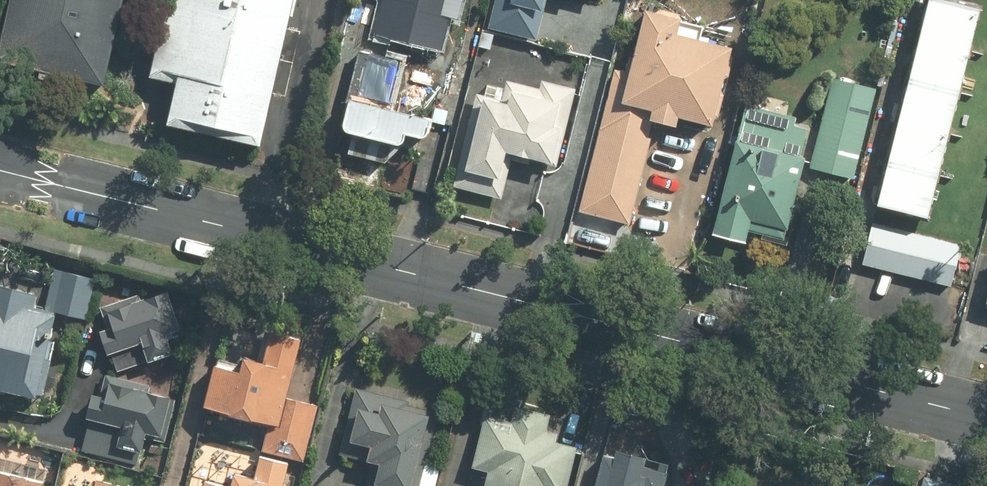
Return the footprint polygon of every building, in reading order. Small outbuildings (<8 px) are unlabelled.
[(0,27),(0,63),(101,86),(120,0),(6,0),(0,27)] [(149,67),(177,74),(164,127),(260,147),(293,0),(163,0),(149,67)] [(367,54),(359,52),(339,133),(402,148),(404,137),(427,142),(432,123),(445,126),(448,113),(429,109),(434,90),(447,93),(460,40),(453,38),(458,22),(435,16),(439,0),(381,0),(367,54)] [(491,31),(536,42),(547,0),(499,0),(491,31)] [(950,0),(929,0),(874,205),(925,219),(982,9),(950,0)] [(629,72),(612,68),(577,213),(629,226),(653,124),(675,130),(678,119),(715,128),(735,50),(675,35),(680,18),(645,9),(629,72)] [(507,82),(505,91),(487,87),(486,95),(477,93),(455,189),(502,199),(507,177),(501,169),(504,156),(557,168),(575,89),(542,82),(540,90),(507,82)] [(824,103),(817,127),(748,106),(712,234),(745,243),(751,223),(786,232),(805,167),(854,180),(871,115),(824,103)] [(872,224),(861,264),(950,287),(961,247),(872,224)] [(59,309),(57,316),(86,323),(100,272),(71,265),(59,309)] [(59,309),(43,305),(46,296),(0,284),(0,392),(19,397),(37,329),(53,333),(59,309)] [(178,352),(156,297),(96,322),(118,376),(178,352)] [(262,451),(303,462),(318,408),(286,399),(302,339),(225,318),(200,408),(269,427),(262,451)] [(163,439),(169,398),(146,395),(148,383),(105,376),(102,396),(89,394),(84,422),(119,427),(117,442),(84,437),(81,455),(140,464),(145,436),(163,439)] [(335,457),(345,459),(349,445),(369,450),(365,465),(377,468),(372,485),(420,485),(440,413),(354,389),(335,457)] [(482,485),(568,485),(577,447),(556,443),(564,411),(488,393),(470,471),(485,474),(482,485)] [(668,467),(602,450),(593,485),(664,485),(668,467)] [(288,464),(259,456),(254,478),(233,473),(230,485),(283,485),(288,464)] [(44,482),(0,473),(0,485),(43,485),(44,482)]
